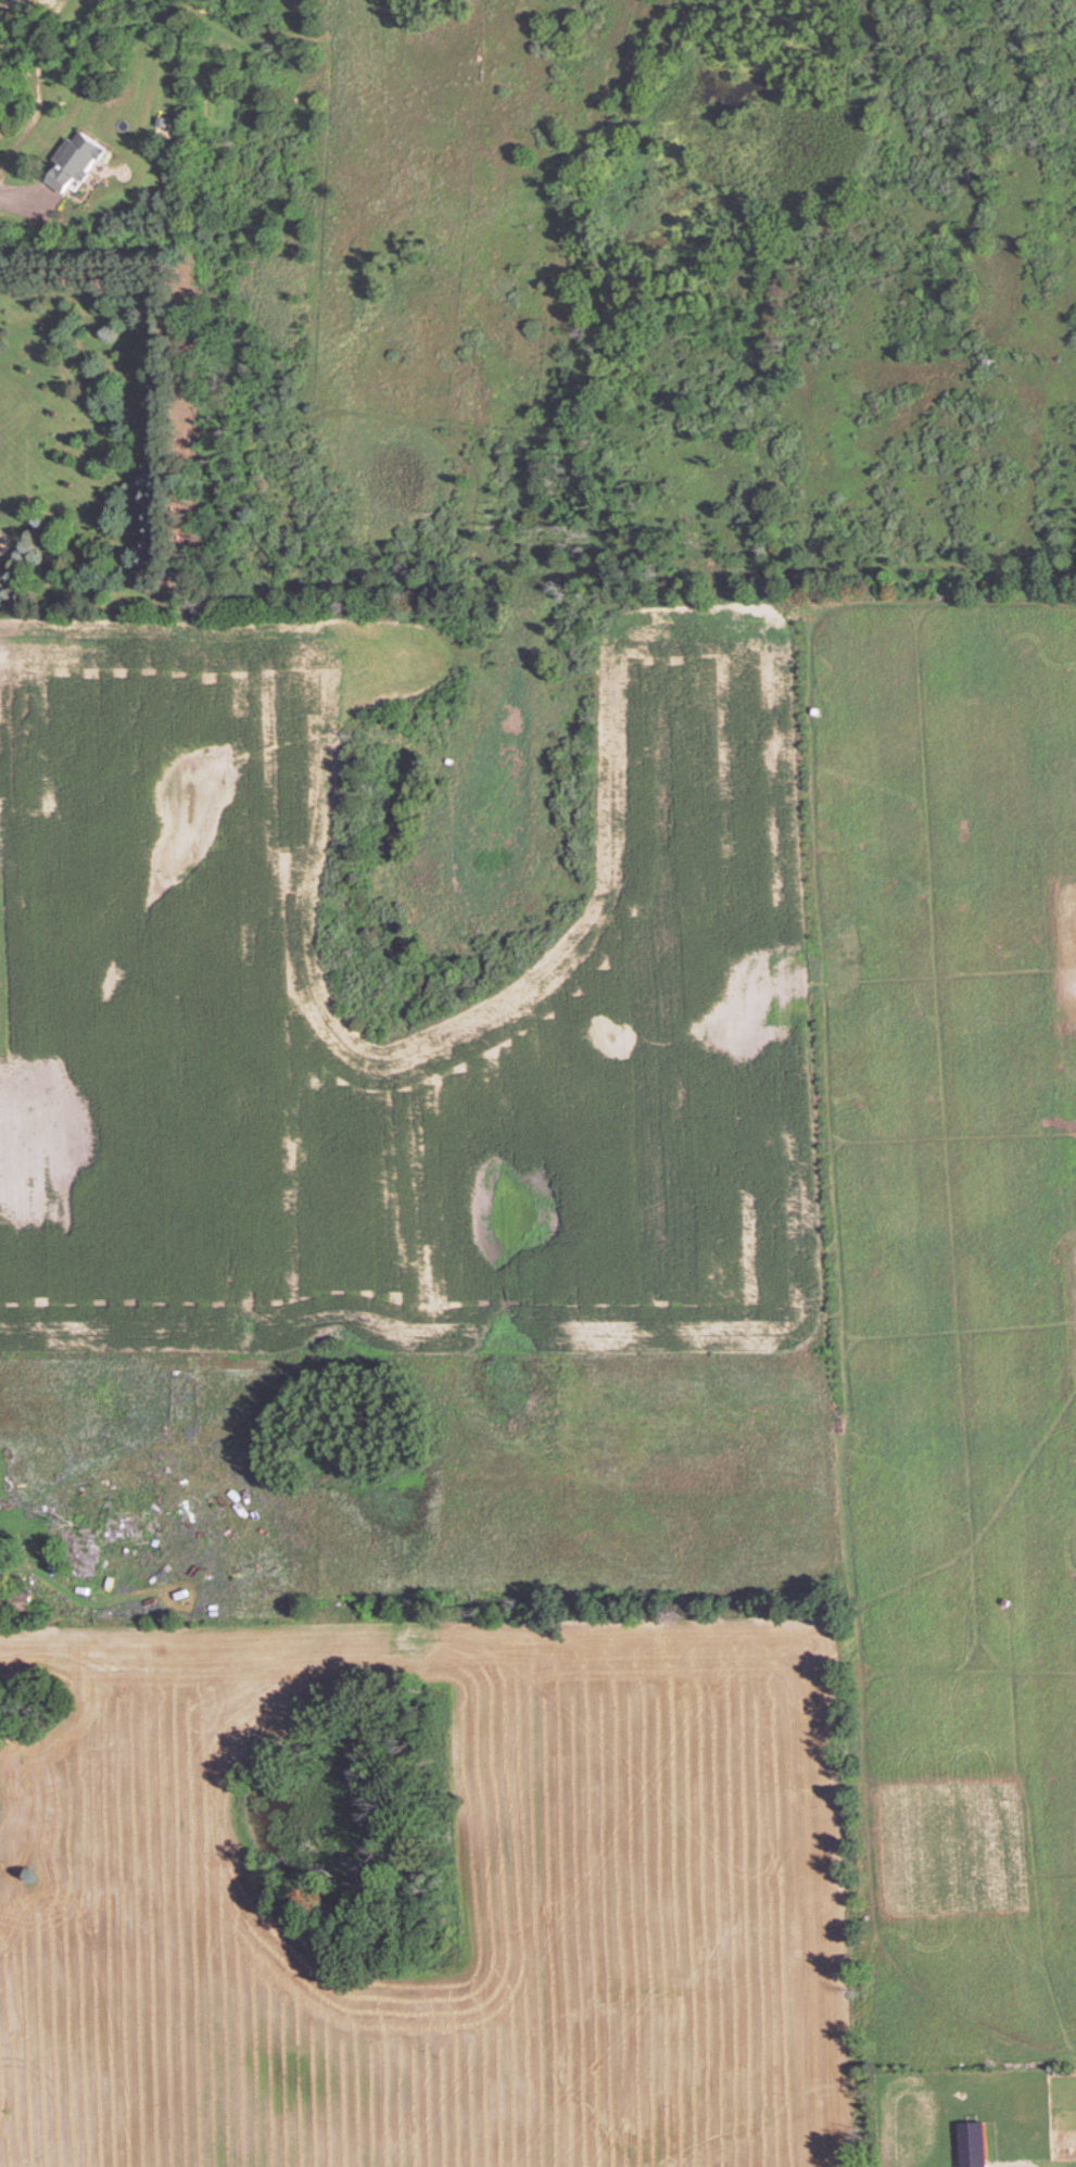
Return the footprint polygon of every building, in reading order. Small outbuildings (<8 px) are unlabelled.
[(69,178),(78,185),(102,152),(75,132),(67,143),(65,141),(36,180),(56,195),(69,178)] [(91,1580),(91,1542),(143,1542),(143,1511),(93,1512),(93,1530),(61,1530),(61,1580),(91,1580)] [(26,1615),(27,1594),(0,1593),(0,1614),(26,1615)] [(956,2166),(983,2166),(983,2125),(956,2125),(956,2166)]
